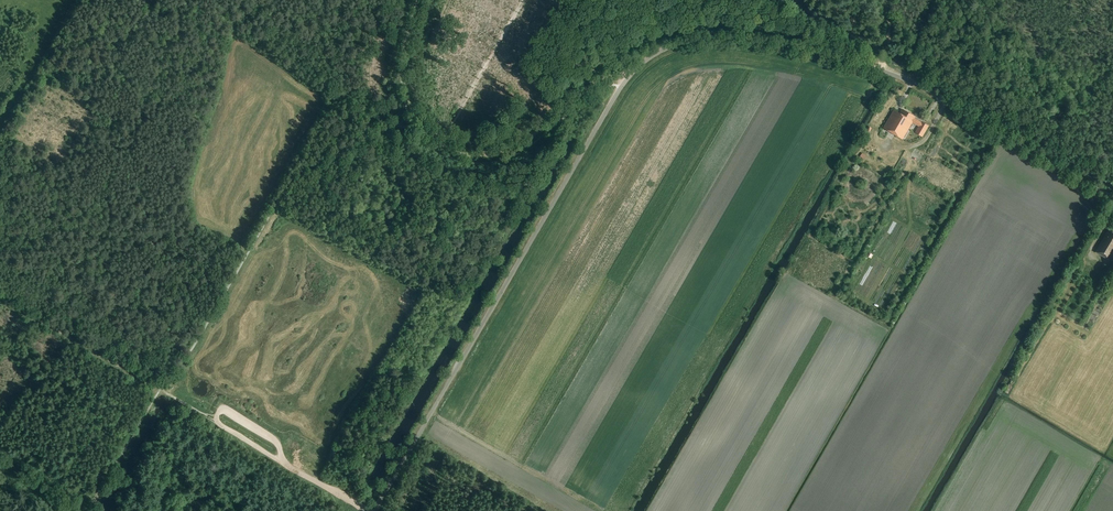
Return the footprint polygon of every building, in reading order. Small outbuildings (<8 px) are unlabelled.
[(915,117),(902,109),(900,113),(894,110),(883,128),(902,139),(912,123),(918,126),(915,133),(922,137),(929,126),(921,122),(914,118),(915,117)] [(915,154),(912,159),(918,163),(921,158),(915,154)] [(1108,230),(1095,252),(1109,260),(1112,253),(1112,232),(1108,230)]
